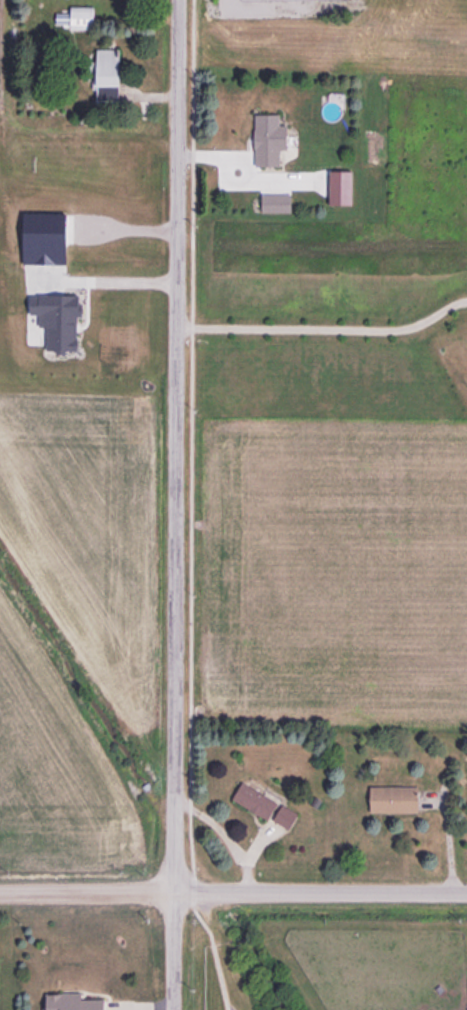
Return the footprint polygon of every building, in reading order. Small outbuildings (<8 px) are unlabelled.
[(94,7),(94,28),(57,28),(57,14),(71,14),(71,7),(94,7)] [(97,49),(96,99),(117,100),(118,50),(97,49)] [(256,115),(256,166),(280,166),(280,150),(287,150),(287,127),(279,127),(279,115),(256,115)] [(330,172),(330,204),(352,204),(352,172),(330,172)] [(262,195),(262,211),(290,211),(290,195),(262,195)] [(243,783),(277,804),(267,819),(234,799),(243,783)] [(370,787),(370,813),(417,813),(417,787),(370,787)] [(282,805),(296,813),(288,828),(273,820),(282,805)] [(47,1009),(104,1009),(104,1000),(83,1000),(83,994),(47,994),(47,1009)]
